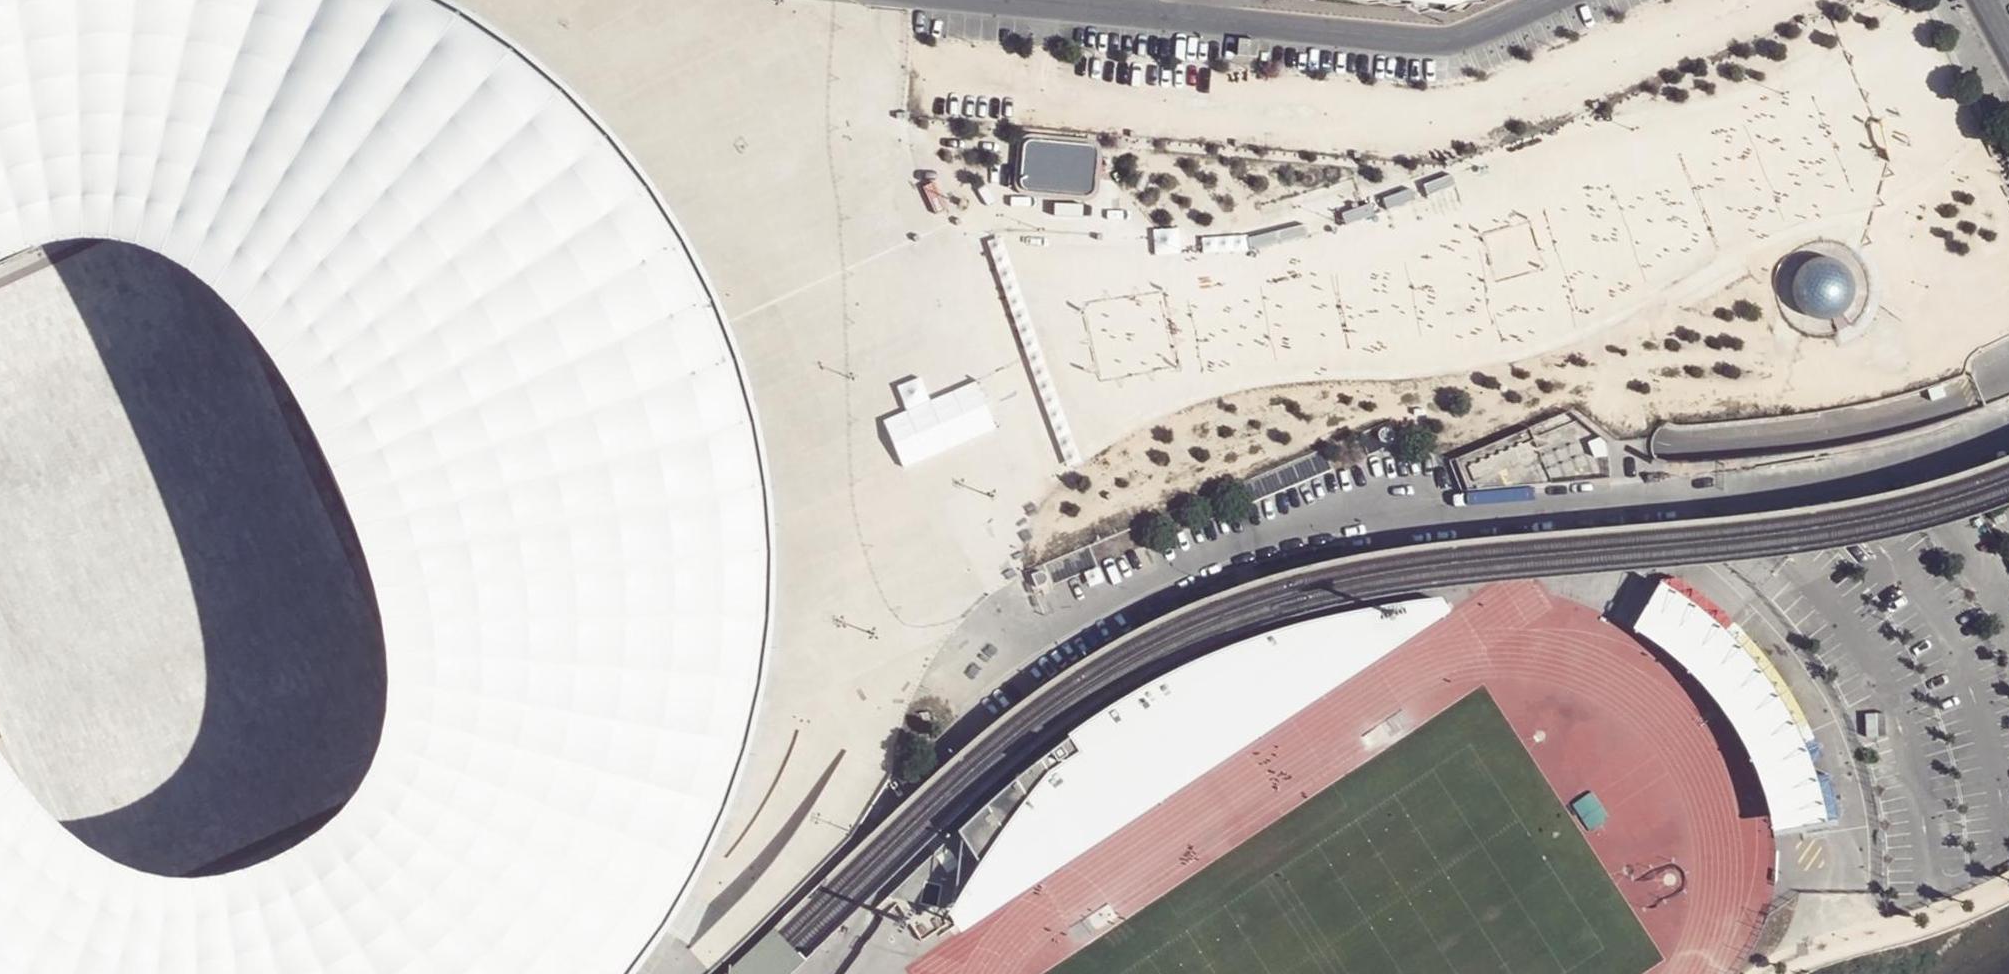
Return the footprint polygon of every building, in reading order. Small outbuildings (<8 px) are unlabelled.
[(654,963),(702,891),(728,848),(756,772),(774,686),(782,609),(785,536),(776,466),(761,408),(753,379),(717,296),(678,227),(622,152),(562,90),(495,42),(434,4),(424,0),(0,0),(0,268),(19,258),(86,239),(152,247),(215,280),(267,331),(309,400),(361,521),(385,591),(393,662),(384,740),(361,794),(324,836),(273,870),(215,886),(151,878),(85,843),(33,790),(0,741),(0,973),(645,973),(654,963)] [(1100,143),(1095,142),(1036,138),(1033,139),(1031,141),(1030,143),(1029,145),(1026,181),(1028,188),(1034,190),(1089,195),(1096,193),(1098,191),(1100,187),(1103,151),(1100,143)] [(1793,298),(1798,308),(1804,316),(1816,320),(1828,321),(1842,316),(1851,306),(1854,297),(1855,288),(1854,282),(1852,278),(1850,273),(1848,269),(1845,266),(1841,262),(1838,260),(1834,259),(1827,257),(1820,258),(1811,260),(1805,263),(1799,266),(1794,276),(1791,289),(1793,298)] [(1650,559),(1617,618),(1635,629),(1663,650),(1689,673),(1716,702),(1737,732),(1754,766),(1766,797),(1776,841),(1842,830),(1831,765),(1799,701),(1760,648),(1714,601),(1650,559)] [(952,920),(961,931),(1449,612),(1441,598),(1393,603),(1331,616),(1273,631),(1214,654),(1168,676),(1118,703),(1068,736),(1016,780),(961,830),(893,892),(922,937),(952,920)] [(815,957),(914,859),(905,851),(901,847),(896,842),(891,836),(884,829),(750,956),(742,963),(730,973),(798,973),(815,957)]
